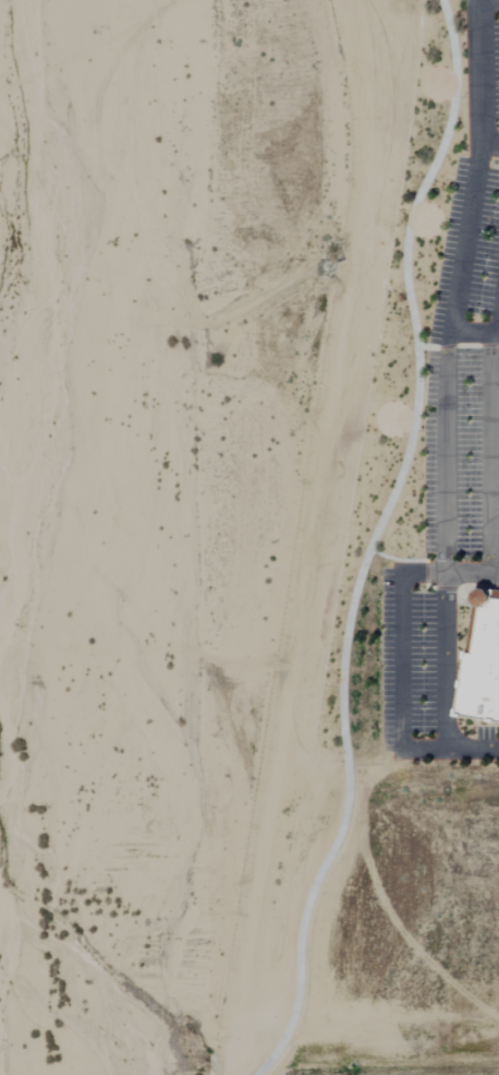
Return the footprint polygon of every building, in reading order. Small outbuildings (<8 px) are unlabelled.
[(494,598),(498,599),(498,724),(454,717),(465,652),(474,653),(480,609),(474,600),(475,594),(482,588),(490,589),(494,596),(494,598)]
